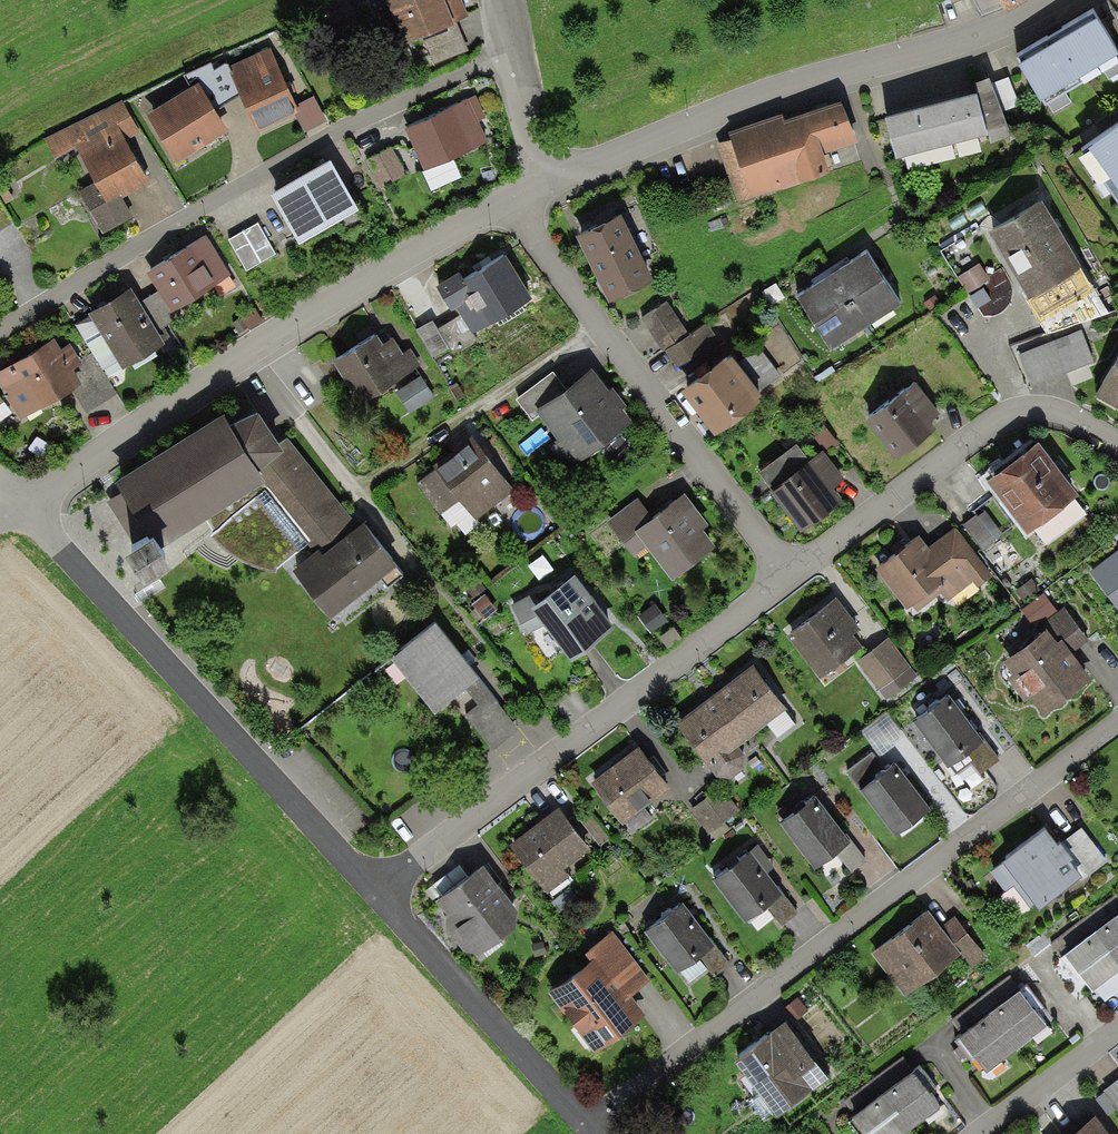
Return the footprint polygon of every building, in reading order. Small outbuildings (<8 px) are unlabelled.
[(462,0),(389,0),(408,44),(470,17),(462,0)] [(1097,0),(1093,0),(1017,45),(1040,83),(1038,83),(1045,94),(1117,51),(1117,41),(1116,38),(1117,37),(1117,35),(1097,0)] [(459,27),(424,41),(435,66),(470,52),(459,27)] [(296,113),(299,112),(296,106),(286,83),(271,49),(229,68),(240,93),(256,130),(296,113)] [(198,84),(214,109),(240,93),(229,68),(227,63),(215,70),(211,63),(182,77),(189,90),(198,84)] [(975,72),(976,76),(988,123),(991,139),(1012,129),(1004,107),(994,78),(989,66),(975,72)] [(1009,72),(994,78),(1004,107),(1019,101),(1009,72)] [(976,76),(884,100),(896,146),(988,123),(976,76)] [(189,90),(146,116),(174,163),(227,132),(214,109),(210,103),(198,84),(189,90)] [(476,90),(405,122),(424,164),(488,136),(479,116),(486,113),(476,90)] [(716,138),(738,200),(785,183),(783,180),(806,172),(805,169),(831,160),(825,144),(857,132),(842,90),(786,110),(784,106),(728,126),(730,133),(716,138)] [(313,97),(296,106),(299,112),(296,113),(305,131),(325,120),(313,97)] [(121,103),(43,141),(54,161),(74,149),(95,183),(105,201),(118,194),(120,197),(149,180),(127,140),(139,134),(121,103)] [(1089,127),(1091,130),(1082,137),(1117,191),(1117,108),(1089,127)] [(406,169),(392,142),(366,155),(381,182),(406,169)] [(358,207),(330,160),(271,194),(298,242),(358,207)] [(105,201),(95,183),(79,192),(103,235),(132,218),(120,197),(118,194),(105,201)] [(1082,257),(1042,188),(988,220),(1029,288),(1082,257)] [(0,200),(0,229),(14,220),(0,200)] [(576,222),(610,291),(654,270),(620,201),(576,222)] [(274,255),(257,223),(227,240),(245,271),(274,255)] [(207,233),(147,272),(160,292),(172,311),(232,273),(207,233)] [(832,263),(866,317),(901,295),(867,241),(832,263)] [(533,290),(506,244),(463,269),(460,264),(437,278),(452,303),(456,301),(461,310),(471,327),(533,290)] [(866,317),(832,263),(797,285),(831,339),(866,317)] [(107,378),(167,344),(159,332),(142,304),(133,290),(92,313),(96,319),(79,329),(93,354),(107,378)] [(172,311),(160,292),(142,304),(159,332),(179,320),(172,311)] [(689,329),(667,296),(641,313),(662,346),(665,344),(689,329)] [(471,327),(461,310),(438,324),(450,344),(454,350),(477,336),(471,327)] [(438,324),(432,315),(415,326),(433,354),(450,344),(438,324)] [(689,329),(665,344),(684,374),(696,361),(711,351),(723,344),(707,317),(689,329)] [(1094,356),(1081,324),(1019,350),(1032,381),(1094,356)] [(377,325),(333,351),(359,396),(421,359),(411,343),(403,348),(393,330),(383,335),(377,325)] [(71,345),(64,350),(56,337),(0,372),(0,380),(10,397),(8,398),(22,421),(74,392),(84,385),(76,373),(85,368),(80,360),(71,345)] [(758,384),(762,382),(733,342),(729,344),(727,341),(723,344),(711,351),(696,361),(684,374),(681,378),(715,422),(760,386),(758,384)] [(1094,385),(1117,399),(1117,344),(1094,385)] [(80,360),(85,368),(76,373),(84,385),(74,392),(87,412),(118,394),(107,378),(93,354),(80,360)] [(610,382),(592,359),(535,402),(558,432),(549,439),(567,464),(633,414),(623,401),(626,399),(612,380),(610,382)] [(436,391),(421,371),(396,389),(410,409),(436,391)] [(907,379),(866,408),(896,449),(937,420),(932,413),(939,408),(916,375),(908,380),(907,379)] [(283,435),(259,395),(231,410),(224,398),(115,469),(141,507),(123,518),(144,547),(171,529),(170,528),(199,509),(204,514),(208,522),(214,529),(218,534),(223,538),(231,547),(243,554),(253,559),(264,563),(276,566),(301,546),(306,551),(293,561),(332,608),(398,554),(363,512),(356,518),(287,432),(283,435)] [(821,416),(797,435),(810,452),(822,443),(825,446),(837,437),(821,416)] [(1038,429),(986,469),(1027,522),(1078,482),(1038,429)] [(515,485),(473,430),(438,456),(440,459),(417,477),(451,522),(470,508),(476,515),(515,485)] [(810,452),(797,435),(759,464),(772,481),(810,452)] [(772,481),(769,482),(800,524),(843,493),(834,480),(844,473),(825,446),(822,443),(810,452),(772,481)] [(652,511),(635,523),(648,540),(673,572),(716,538),(703,521),(709,517),(684,486),(652,511)] [(635,523),(652,511),(639,493),(607,517),(633,551),(648,540),(635,523)] [(996,537),(976,511),(963,521),(983,547),(996,537)] [(920,528),(875,561),(906,603),(911,600),(916,606),(940,588),(947,597),(974,578),(977,582),(992,571),(955,521),(929,541),(920,528)] [(1089,568),(1111,596),(1112,594),(1117,590),(1117,546),(1089,568)] [(527,630),(547,619),(571,650),(615,616),(575,564),(533,595),(529,591),(511,600),(527,630)] [(465,585),(474,598),(485,590),(487,588),(478,575),(465,585)] [(1045,617),(1058,607),(1044,589),(1043,590),(1025,602),(1021,605),(1037,627),(1047,619),(1045,617)] [(497,605),(485,590),(474,598),(472,600),(484,615),(497,605)] [(837,590),(787,627),(820,671),(863,639),(854,627),(860,622),(837,590)] [(1045,617),(1047,619),(1058,633),(1062,630),(1074,646),(1089,634),(1065,602),(1058,607),(1045,617)] [(479,667),(435,612),(391,647),(435,701),(462,680),(476,669),(479,667)] [(1058,633),(1047,619),(1037,627),(1002,652),(1012,666),(1006,670),(1024,695),(1031,690),(1043,707),(1092,671),(1074,646),(1062,630),(1058,633)] [(918,672),(889,633),(857,656),(886,695),(918,672)] [(715,687),(748,730),(787,701),(754,657),(715,687)] [(519,724),(476,669),(462,680),(479,701),(465,711),(493,745),(519,724)] [(949,686),(913,712),(947,760),(966,746),(984,733),(949,686)] [(748,730),(715,687),(676,716),(707,756),(705,758),(717,773),(731,774),(743,766),(745,750),(737,739),(748,730)] [(904,734),(886,710),(862,728),(880,752),(904,734)] [(1000,755),(984,733),(966,746),(973,755),(972,756),(981,769),(1000,755)] [(640,738),(591,775),(623,817),(624,816),(644,801),(671,780),(640,738)] [(896,755),(859,782),(893,828),(931,801),(896,755)] [(739,806),(721,782),(690,805),(708,830),(710,828),(715,835),(729,824),(724,818),(739,806)] [(816,788),(779,815),(814,862),(835,846),(851,834),(816,788)] [(560,800),(511,835),(548,887),(571,871),(565,863),(591,844),(560,800)] [(644,801),(624,816),(633,828),(653,813),(644,801)] [(1058,835),(1045,817),(1003,848),(1007,853),(991,866),(1006,886),(1014,881),(1030,901),(1038,895),(1040,897),(1082,866),(1070,851),(1073,849),(1061,833),(1058,835)] [(867,855),(851,834),(835,846),(851,867),(867,855)] [(757,839),(711,873),(744,916),(766,899),(783,887),(768,867),(775,862),(757,839)] [(518,904),(482,856),(435,891),(446,907),(444,920),(464,947),(480,947),(516,921),(518,904)] [(799,907),(783,887),(766,899),(782,920),(799,907)] [(683,895),(644,923),(676,967),(698,952),(715,939),(683,895)] [(943,922),(928,903),(871,947),(905,990),(955,951),(962,946),(943,922)] [(1117,956),(1117,903),(1092,923),(1117,956)] [(955,912),(943,922),(962,946),(955,951),(967,967),(987,952),(955,912)] [(1092,923),(1065,944),(1094,983),(1117,963),(1117,956),(1092,923)] [(587,945),(592,952),(595,949),(627,992),(632,989),(649,976),(612,926),(587,945)] [(715,939),(698,952),(714,972),(730,960),(715,939)] [(627,992),(595,949),(592,952),(548,984),(594,1046),(646,1008),(632,989),(627,992)] [(989,1003),(1017,1040),(1048,1016),(1020,979),(989,1003)] [(1017,1040),(989,1003),(959,1025),(987,1062),(1017,1040)] [(786,1011),(735,1050),(778,1106),(829,1067),(786,1011)] [(883,1083),(910,1121),(941,1097),(932,1086),(936,1083),(920,1061),(916,1064),(913,1060),(883,1083)] [(1103,1086),(1105,1088),(1117,1105),(1117,1106),(1117,1074),(1103,1086)] [(910,1121),(883,1083),(852,1106),(873,1133),(892,1133),(910,1121)] [(1117,1105),(1105,1088),(1096,1095),(1108,1111),(1117,1105)] [(1096,1106),(1059,1133),(1117,1133),(1096,1106)]
